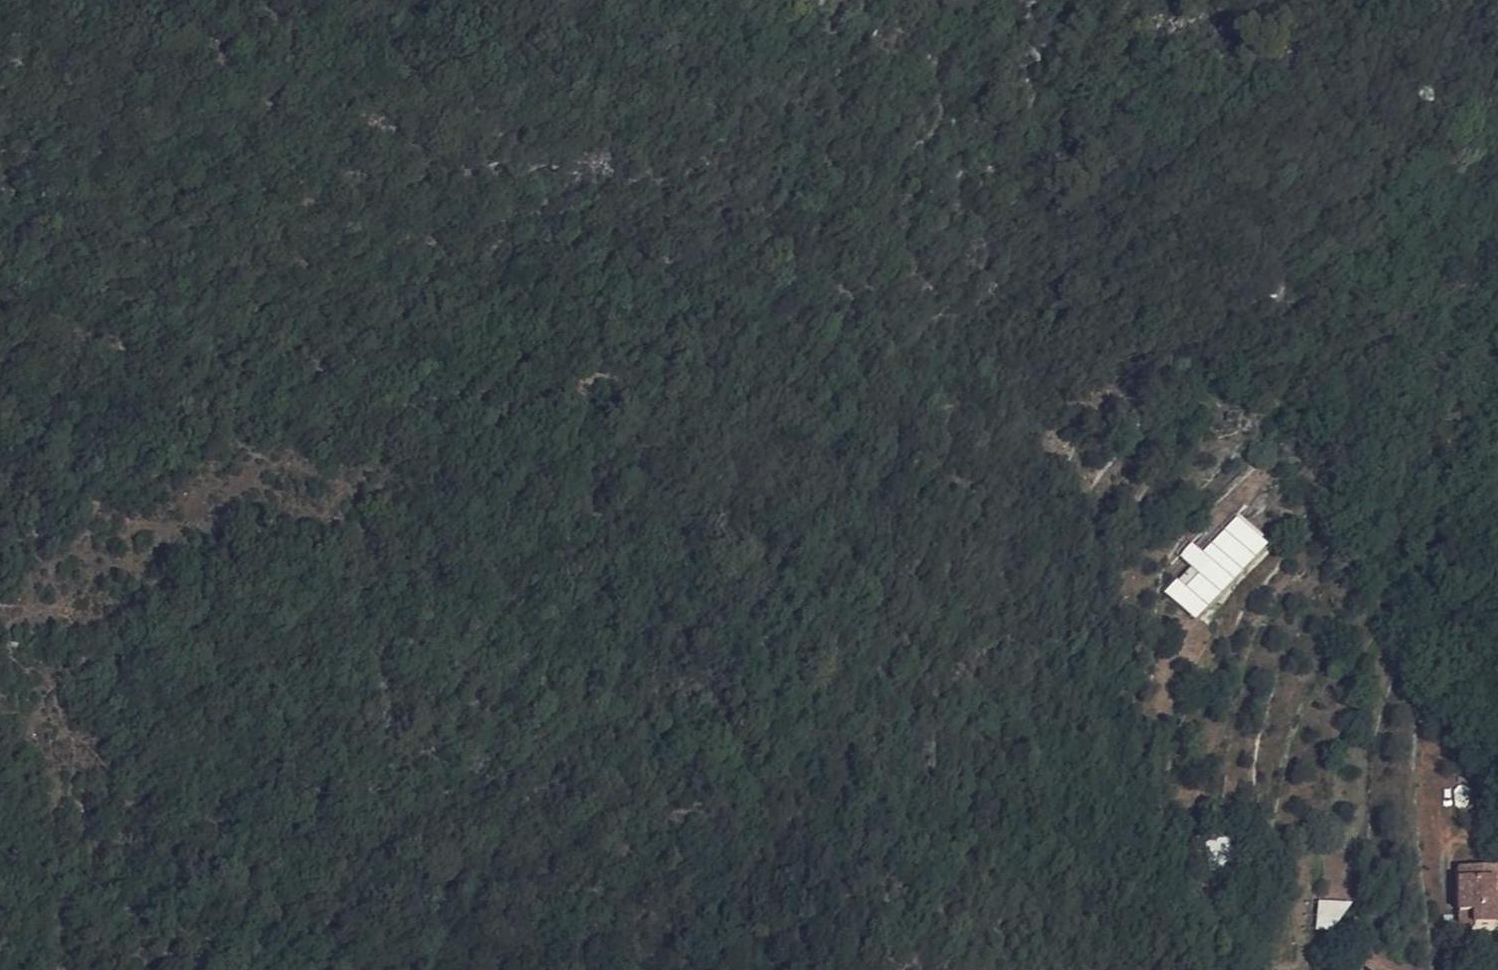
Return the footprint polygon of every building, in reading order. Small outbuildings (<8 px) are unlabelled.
[(1200,598),(1262,537),(1240,516),(1204,551),(1169,586),(1179,597),(1189,587),(1200,598)] [(1169,586),(1204,551),(1203,550),(1164,589),(1191,616),(1267,542),(1262,537),(1200,598),(1189,587),(1179,597),(1169,586)] [(1188,847),(1192,860),(1211,856),(1215,854),(1212,841),(1188,847)] [(1457,864),(1460,911),(1497,911),(1497,863),(1457,864)] [(1320,927),(1350,928),(1351,902),(1321,900),(1320,927)]
